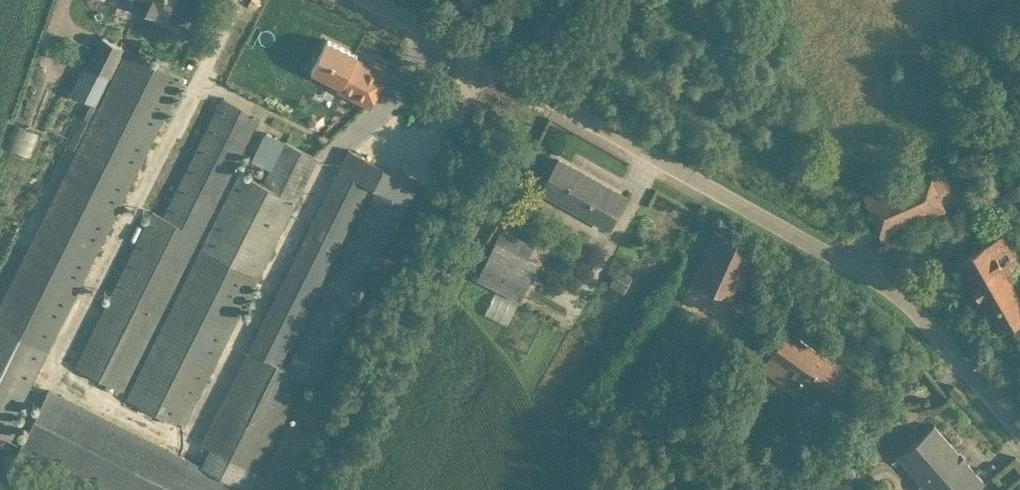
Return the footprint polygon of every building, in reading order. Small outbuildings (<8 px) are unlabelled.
[(159,17),(167,0),(125,0),(159,17)] [(374,102),(391,69),(328,36),(310,69),(374,102)] [(89,65),(115,78),(0,307),(0,439),(3,440),(185,81),(102,40),(89,65)] [(263,121),(224,101),(218,112),(207,106),(199,120),(211,126),(164,217),(156,213),(74,370),(182,427),(320,165),(283,145),(262,184),(237,171),(263,121)] [(608,229),(627,195),(559,157),(540,192),(608,229)] [(52,392),(23,449),(107,489),(253,489),(400,198),(340,168),(201,446),(213,452),(205,468),(52,392)] [(929,170),(865,198),(885,242),(950,214),(946,206),(960,200),(949,173),(933,180),(929,170)] [(766,256),(715,230),(691,279),(741,305),(766,256)] [(510,327),(544,268),(529,259),(535,249),(505,233),(478,281),(497,292),(485,313),(510,327)] [(999,335),(1019,323),(1019,295),(1008,275),(1019,268),(1019,267),(1002,237),(957,263),(999,335)] [(595,289),(610,296),(619,279),(604,271),(595,289)] [(835,411),(858,380),(789,329),(760,368),(791,391),(797,383),(835,411)] [(987,483),(934,424),(897,457),(926,489),(979,489),(987,483)]
